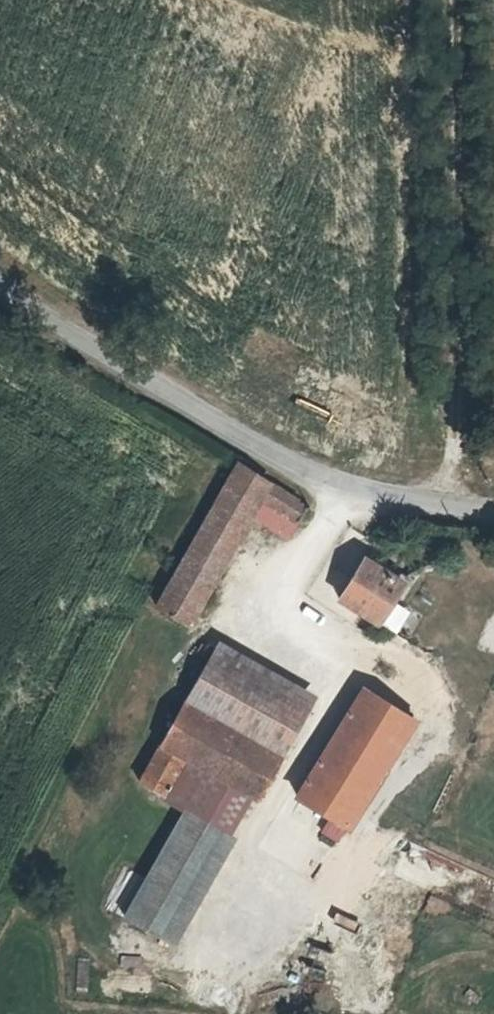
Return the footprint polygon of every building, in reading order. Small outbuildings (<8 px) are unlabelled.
[(210,640),(281,518),(317,540),(326,525),(252,479),(196,574),(170,618),(210,640)] [(418,599),(376,574),(352,614),(394,638),(418,599)] [(231,659),(197,719),(289,772),(322,712),(231,659)] [(428,737),(381,708),(316,812),(363,842),(428,737)] [(197,719),(166,772),(206,796),(259,827),(289,772),(197,719)] [(206,796),(166,772),(150,798),(191,822),(206,796)] [(173,953),(232,851),(192,827),(134,929),(173,953)] [(123,866),(103,906),(117,913),(138,874),(123,866)]
